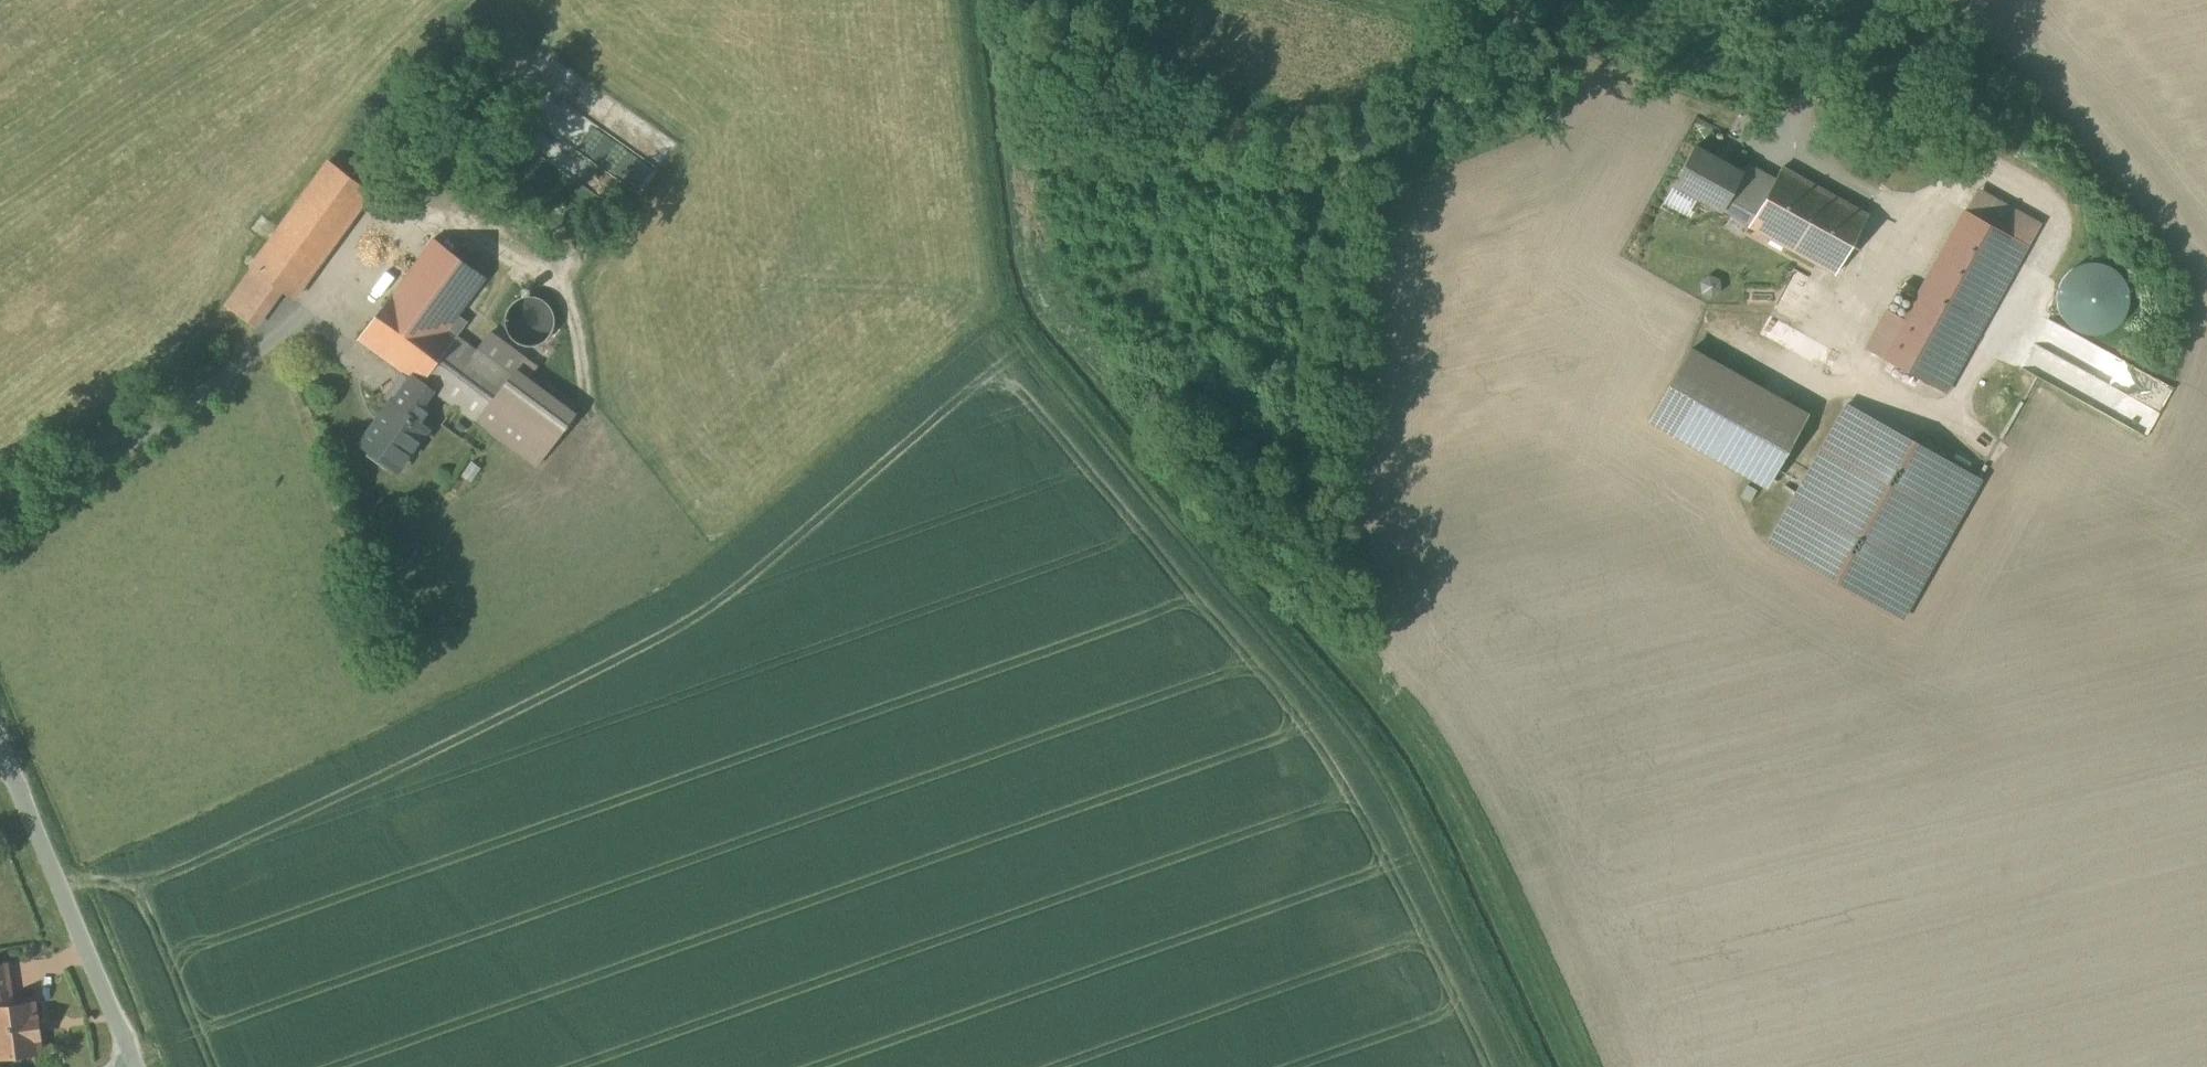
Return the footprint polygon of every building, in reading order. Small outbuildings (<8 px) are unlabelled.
[(1725,210),(1751,225),(1762,206),(1733,190),(1741,176),(1696,152),(1677,186),(1724,212),(1725,210)] [(326,158),(213,306),(243,329),(271,293),(290,306),(375,195),(326,158)] [(1783,170),(1762,206),(1751,225),(1750,227),(1839,277),(1868,216),(1783,170)] [(2040,226),(1979,192),(1907,322),(1893,309),(1868,350),(1945,393),(2040,226)] [(415,380),(396,405),(414,419),(434,392),(425,385),(426,383),(538,466),(578,414),(532,380),(539,367),(493,334),(479,352),(458,337),(459,335),(458,335),(466,325),(459,319),(488,278),(435,239),(361,339),(415,380)] [(1805,410),(1689,348),(1648,423),(1770,490),(1805,410)] [(2077,418),(2044,384),(2003,420),(2038,455),(2077,418)] [(1983,478),(1849,399),(1764,542),(1898,621),(1983,478)] [(428,430),(414,419),(396,405),(394,403),(364,444),(399,470),(428,430)] [(12,1007),(6,966),(0,967),(0,1009),(12,1007)] [(12,1007),(0,1009),(0,1058),(41,1052),(39,1038),(41,1038),(38,1018),(36,1018),(34,1004),(12,1007)]
